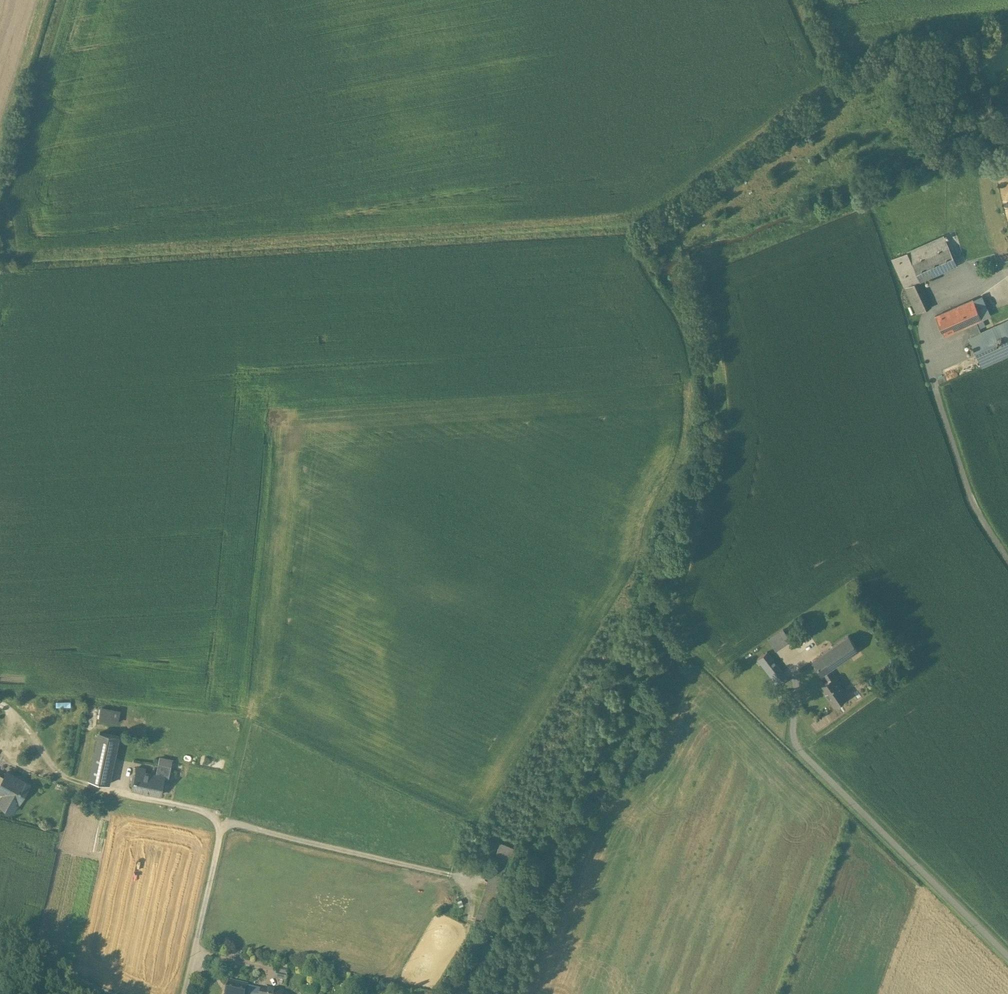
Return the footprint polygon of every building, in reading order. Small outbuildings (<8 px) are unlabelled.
[(951,235),(899,258),(922,313),(937,306),(927,280),(964,263),(951,235)] [(978,298),(941,315),(949,335),(971,326),(976,335),(985,331),(981,321),(987,319),(978,298)] [(973,337),(985,366),(1007,356),(1007,321),(985,331),(976,335),(973,337)] [(848,636),(812,660),(822,674),(823,673),(833,666),(857,650),(848,636)] [(785,676),(767,652),(757,659),(776,683),(785,676)] [(833,666),(823,673),(828,681),(835,676),(835,677),(838,675),(833,666)] [(828,681),(821,686),(834,706),(847,697),(838,685),(840,684),(835,677),(835,676),(828,681)] [(120,711),(101,708),(100,720),(118,722),(120,711)] [(119,736),(100,732),(90,780),(109,784),(119,736)] [(171,766),(158,763),(156,775),(165,777),(169,777),(171,766)] [(156,775),(145,773),(146,769),(137,767),(133,789),(161,795),(165,777),(156,775)] [(7,772),(4,777),(0,784),(0,790),(9,795),(3,805),(0,803),(0,805),(13,812),(19,801),(21,802),(30,785),(7,772)] [(232,984),(231,988),(230,993),(275,993),(265,992),(265,993),(249,990),(250,988),(232,984)]
